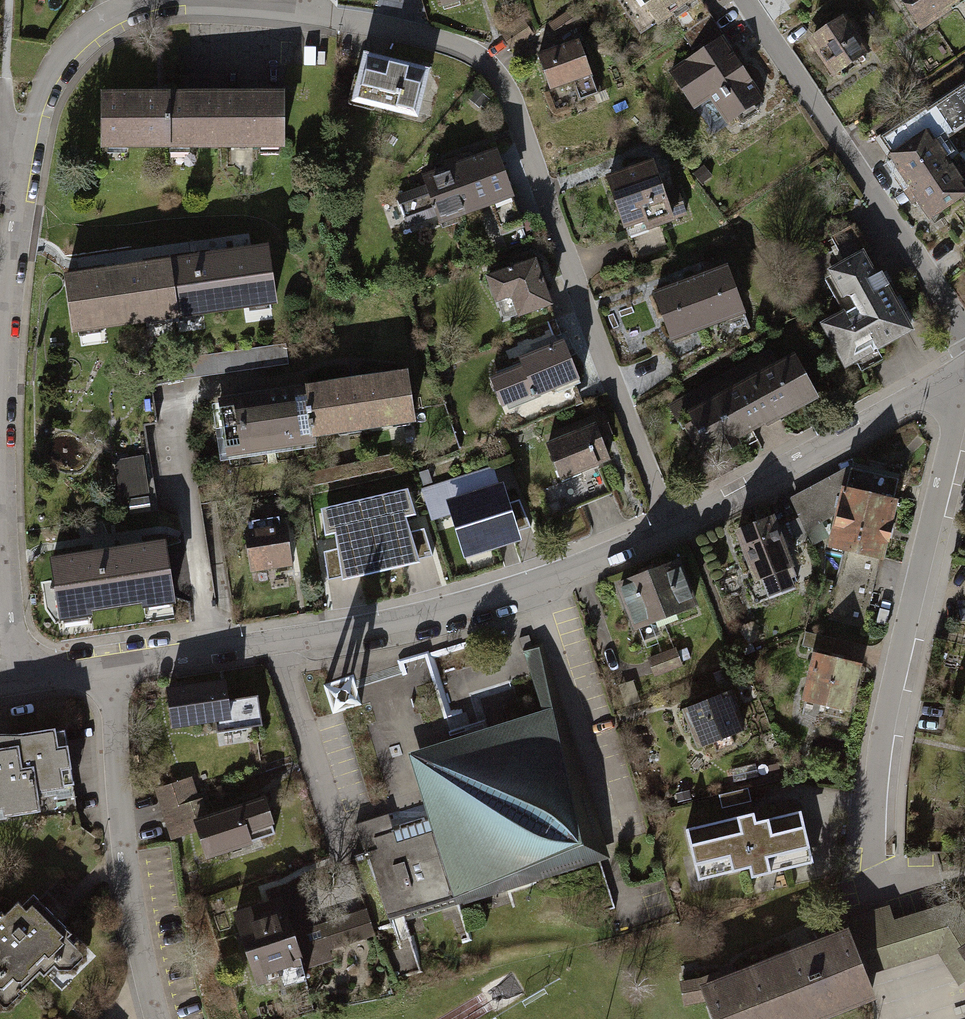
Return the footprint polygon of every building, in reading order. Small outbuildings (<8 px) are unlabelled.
[(626,4),(645,36),(657,29),(640,0),(632,0),(626,4)] [(660,26),(701,0),(643,0),(660,26)] [(922,33),(964,8),(964,0),(903,0),(922,33)] [(850,21),(813,42),(837,84),(875,63),(850,21)] [(581,38),(538,51),(548,85),(591,72),(581,38)] [(725,41),(672,72),(708,132),(761,101),(725,41)] [(432,73),(365,56),(352,106),(420,123),(432,73)] [(284,83),(102,86),(103,140),(285,137),(284,83)] [(877,147),(929,227),(964,204),(964,179),(943,145),(964,131),(964,90),(877,147)] [(516,199),(499,149),(462,161),(479,212),(516,199)] [(653,157),(607,173),(626,227),(672,211),(653,157)] [(430,187),(397,198),(406,225),(439,213),(443,224),(479,212),(462,161),(425,173),(430,187)] [(267,241),(65,272),(74,327),(275,296),(267,241)] [(865,252),(828,274),(851,312),(821,330),(847,374),(915,334),(865,252)] [(538,255),(489,272),(505,321),(554,304),(538,255)] [(729,261),(653,288),(672,340),(748,313),(729,261)] [(523,363),(492,376),(506,410),(580,379),(562,336),(519,354),(523,363)] [(771,348),(667,404),(682,431),(686,429),(700,455),(767,419),(768,422),(819,395),(795,350),(777,360),(771,348)] [(407,366),(308,379),(315,430),(414,417),(407,366)] [(316,438),(315,430),(308,379),(219,391),(227,450),(316,438)] [(594,422),(544,443),(563,489),(539,499),(550,525),(611,500),(599,469),(611,464),(594,422)] [(143,455),(115,460),(122,498),(150,492),(143,455)] [(522,534),(535,530),(513,465),(500,470),(522,534)] [(430,489),(440,523),(461,517),(471,548),(513,534),(492,469),(430,489)] [(851,470),(789,503),(803,533),(836,519),(827,555),(842,558),(827,623),(862,630),(899,501),(848,491),(851,470)] [(326,530),(337,528),(344,576),(415,560),(401,512),(412,509),(405,490),(322,509),(326,530)] [(776,521),(736,537),(756,587),(763,584),(769,599),(795,589),(789,575),(796,572),(776,521)] [(286,524),(246,531),(251,566),(291,560),(286,524)] [(162,534),(49,550),(58,614),(171,598),(162,534)] [(680,557),(623,578),(641,625),(698,604),(680,557)] [(833,653),(836,638),(805,631),(802,646),(833,653)] [(676,647),(649,657),(653,668),(656,676),(683,666),(676,647)] [(546,651),(527,657),(547,719),(566,713),(546,651)] [(863,662),(815,651),(804,700),(852,711),(863,662)] [(225,678),(167,688),(173,722),(230,712),(225,678)] [(633,680),(619,685),(626,706),(641,701),(633,680)] [(352,682),(329,689),(336,711),(359,704),(352,682)] [(734,690),(688,706),(703,746),(748,729),(734,690)] [(392,818),(360,828),(370,857),(373,856),(394,930),(613,865),(566,713),(547,719),(414,760),(433,821),(397,833),(392,818)] [(0,756),(0,826),(41,820),(39,807),(72,802),(63,733),(0,741),(0,746),(1,756),(0,756)] [(748,787),(719,793),(722,807),(751,801),(748,787)] [(266,803),(196,824),(208,864),(257,849),(255,843),(276,837),(266,803)] [(755,810),(687,827),(699,879),(753,866),(756,875),(815,860),(803,808),(758,819),(755,810)] [(0,920),(0,993),(5,998),(64,942),(22,899),(0,920)] [(282,910),(233,925),(253,991),(302,976),(282,910)] [(369,917),(322,933),(329,955),(377,940),(369,917)] [(694,988),(705,1018),(821,1018),(870,1000),(843,931),(694,988)] [(950,951),(964,975),(964,941),(950,951)]
